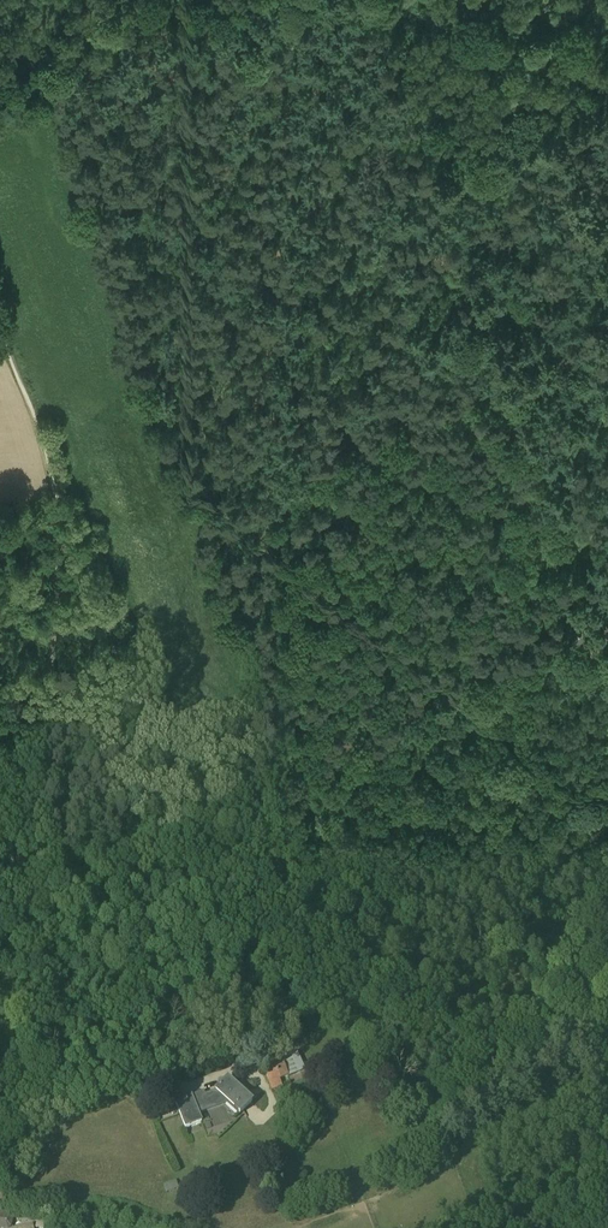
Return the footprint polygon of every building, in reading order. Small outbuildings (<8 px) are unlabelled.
[(281,1059),(288,1079),(305,1072),(297,1053),(281,1059)] [(281,1059),(261,1067),(268,1086),(288,1079),(281,1059)] [(227,1081),(215,1093),(216,1094),(201,1100),(200,1100),(205,1114),(216,1110),(216,1109),(227,1105),(228,1106),(231,1103),(235,1107),(235,1108),(236,1110),(237,1109),(241,1112),(238,1115),(239,1116),(251,1104),(227,1081)] [(201,1097),(192,1101),(198,1118),(205,1115),(205,1114),(200,1100),(201,1100),(201,1097)] [(192,1101),(176,1106),(186,1132),(201,1126),(198,1118),(192,1101)] [(207,1129),(232,1122),(228,1108),(214,1112),(216,1119),(203,1122),(208,1136),(209,1136),(207,1129)] [(176,1185),(162,1188),(165,1197),(179,1194),(176,1185)] [(0,1216),(0,1227),(11,1227),(13,1218),(0,1216)]
